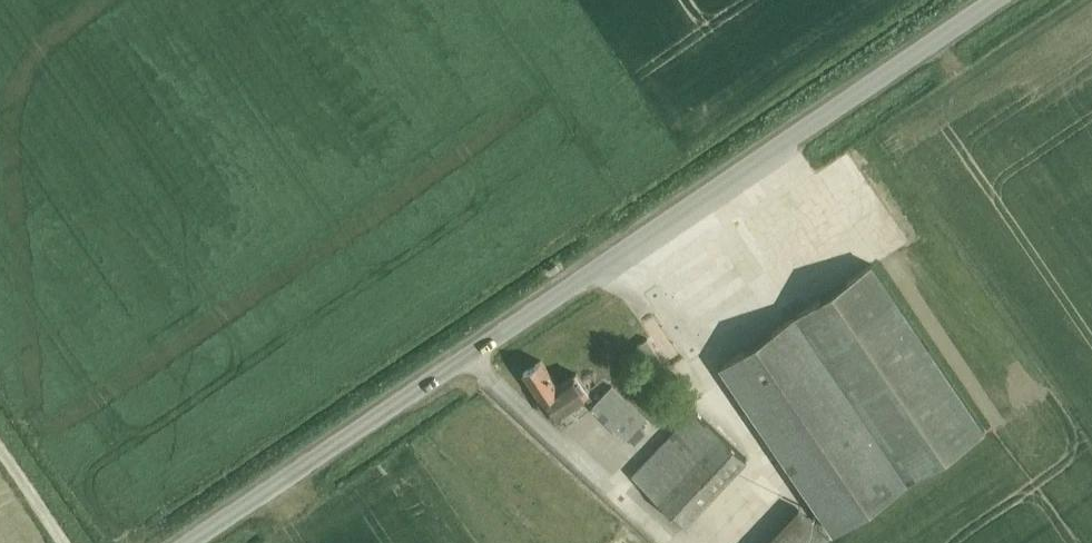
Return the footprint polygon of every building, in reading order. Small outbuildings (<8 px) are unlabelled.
[(985,430),(872,264),(721,366),(834,532),(909,481),(985,430)] [(647,338),(637,345),(650,365),(660,358),(647,338)] [(554,417),(590,392),(576,373),(558,385),(541,360),(524,372),(543,399),(539,402),(547,415),(552,412),(554,417)] [(612,386),(591,407),(625,440),(646,419),(640,414),(612,386)] [(685,525),(747,459),(694,410),(632,475),(685,525)] [(766,542),(823,542),(830,536),(799,508),(766,542)]
